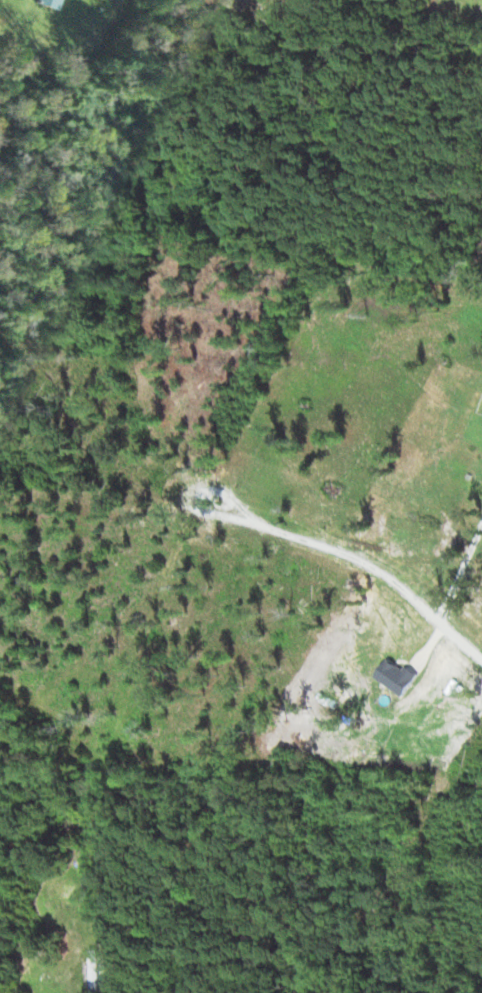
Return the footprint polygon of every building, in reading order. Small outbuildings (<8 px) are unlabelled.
[(61,9),(64,0),(28,0),(61,9)]
